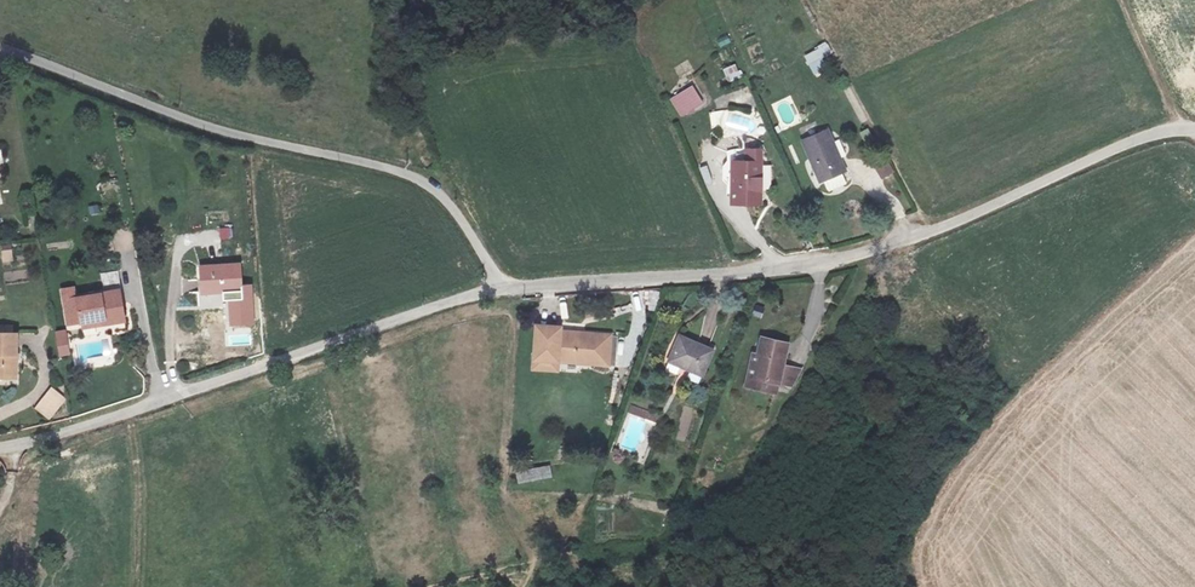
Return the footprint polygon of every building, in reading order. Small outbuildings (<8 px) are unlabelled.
[(803,55),(816,77),(828,70),(822,60),(834,53),(827,42),(803,55)] [(736,64),(723,68),(728,81),(741,77),(736,64)] [(694,84),(670,97),(681,116),(704,103),(694,84)] [(827,126),(803,138),(823,177),(847,165),(827,126)] [(752,152),(724,155),(728,196),(757,193),(752,152)] [(885,156),(873,163),(882,179),(894,173),(885,156)] [(221,240),(232,238),(229,227),(219,229),(221,240)] [(13,261),(12,245),(2,246),(3,262),(13,261)] [(239,268),(198,271),(199,299),(240,296),(239,268)] [(892,281),(895,291),(909,288),(906,277),(892,281)] [(121,293),(66,303),(71,329),(106,323),(108,328),(120,326),(118,320),(127,318),(121,293)] [(558,327),(535,325),(530,365),(554,368),(555,361),(605,366),(608,337),(558,332),(558,327)] [(68,329),(56,330),(59,356),(71,355),(68,329)] [(713,350),(675,336),(666,360),(703,374),(713,350)] [(745,380),(774,388),(781,361),(774,359),(776,348),(754,343),(745,380)] [(0,355),(0,399),(22,394),(15,352),(0,355)] [(53,386),(35,407),(50,420),(68,399),(53,386)] [(631,406),(629,413),(656,421),(658,414),(631,406)] [(519,483),(553,477),(551,464),(517,470),(519,483)]
